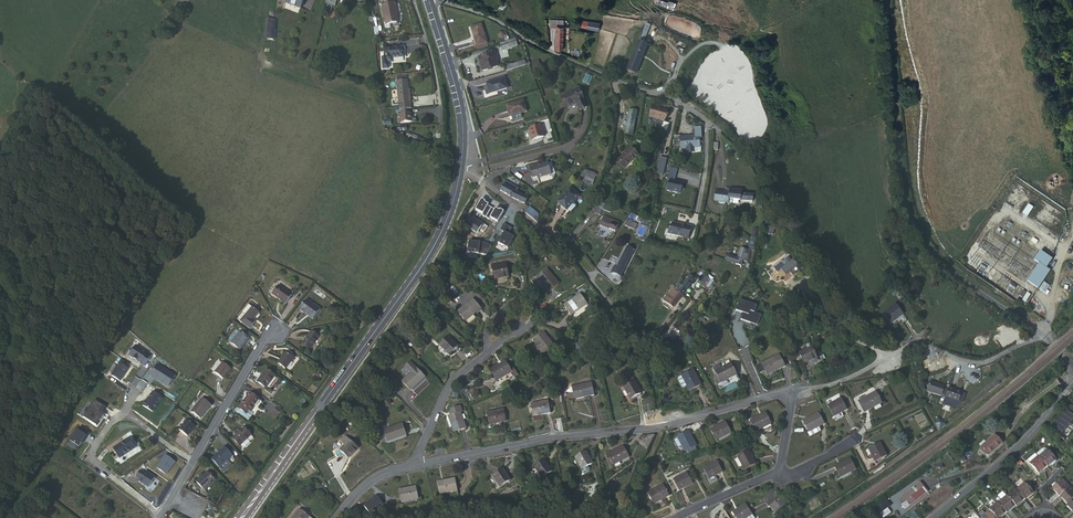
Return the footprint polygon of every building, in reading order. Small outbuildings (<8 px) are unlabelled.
[(285,4),(300,9),(303,0),(287,0),(285,4)] [(323,7),(330,8),(332,9),(334,0),(332,0),(331,2),(326,1),(327,0),(324,0),(323,7)] [(673,10),(675,5),(663,0),(658,0),(656,4),(673,10)] [(390,2),(378,4),(381,23),(393,21),(390,2)] [(274,39),(276,20),(267,19),(265,39),(274,39)] [(556,31),(563,32),(570,33),(571,27),(564,26),(564,25),(556,23),(556,31)] [(470,27),(475,45),(484,43),(478,25),(470,27)] [(570,33),(563,32),(560,54),(568,55),(570,33)] [(517,45),(515,38),(500,43),(502,50),(517,45)] [(405,56),(405,46),(393,46),(386,47),(387,55),(383,56),(384,67),(390,67),(390,61),(394,60),(394,56),(405,56)] [(651,50),(642,46),(639,56),(633,75),(641,78),(648,59),(648,60),(651,50)] [(491,54),(477,58),(481,71),(495,67),(491,54)] [(524,58),(504,65),(506,69),(526,62),(524,58)] [(539,61),(531,63),(534,70),(541,68),(539,61)] [(503,77),(486,82),(490,92),(495,90),(496,91),(507,87),(503,77)] [(400,82),(402,111),(403,111),(413,110),(414,110),(413,99),(412,99),(411,81),(400,82)] [(578,89),(561,96),(565,107),(575,103),(577,108),(584,106),(578,89)] [(524,97),(507,103),(510,115),(512,115),(513,117),(514,117),(515,117),(523,115),(522,111),(528,109),(524,97)] [(658,107),(653,106),(650,116),(665,121),(668,111),(658,107)] [(637,113),(629,111),(624,134),(633,135),(637,113)] [(416,114),(413,114),(403,114),(400,114),(401,118),(403,118),(403,123),(419,123),(419,119),(415,120),(415,117),(416,117),(416,114)] [(539,123),(529,127),(532,137),(543,134),(539,123)] [(680,133),(674,133),(674,147),(685,146),(694,146),(699,146),(699,134),(680,135),(680,133)] [(419,141),(413,139),(409,136),(407,140),(430,152),(433,146),(419,140),(419,141)] [(631,151),(618,163),(617,164),(624,171),(637,158),(631,151)] [(667,157),(660,156),(656,172),(663,173),(667,157)] [(537,162),(530,165),(535,176),(539,175),(540,176),(541,180),(554,175),(553,171),(549,160),(538,164),(537,162)] [(676,168),(667,166),(667,169),(668,169),(666,177),(669,178),(667,189),(680,192),(684,188),(681,186),(682,182),(673,179),(676,168)] [(584,171),(582,177),(578,176),(574,187),(580,189),(580,187),(589,191),(593,181),(595,175),(584,171)] [(505,181),(499,190),(504,193),(509,196),(510,197),(523,203),(526,197),(515,191),(517,188),(505,181)] [(732,188),(726,188),(725,191),(714,190),(713,201),(727,203),(728,199),(731,199),(732,188)] [(740,189),(732,188),(731,199),(740,200),(740,193),(740,189)] [(578,197),(569,189),(556,204),(566,212),(567,211),(570,214),(576,207),(571,203),(578,197)] [(740,193),(740,200),(752,202),(752,195),(740,193)] [(597,214),(598,213),(599,210),(600,208),(603,202),(593,197),(591,204),(588,208),(588,209),(597,214)] [(485,201),(482,198),(475,209),(483,214),(483,215),(489,219),(490,217),(498,222),(504,211),(500,209),(500,210),(496,208),(495,209),(488,205),(489,204),(485,202),(485,201)] [(612,205),(603,202),(600,208),(609,212),(612,205)] [(529,206),(524,211),(528,214),(532,218),(537,213),(529,206)] [(600,214),(599,217),(596,224),(599,225),(614,231),(616,225),(617,222),(600,214)] [(625,225),(635,230),(639,223),(628,218),(625,225)] [(685,226),(671,222),(670,226),(668,227),(667,233),(682,237),(681,237),(687,239),(690,227),(685,225),(685,226)] [(627,247),(626,250),(615,269),(617,270),(622,273),(633,250),(627,247)] [(725,261),(735,264),(740,266),(742,260),(745,261),(748,253),(745,252),(745,249),(740,248),(737,258),(727,255),(725,261)] [(785,262),(782,264),(787,270),(789,268),(792,272),(798,267),(795,263),(797,262),(792,257),(790,258),(789,257),(790,256),(788,254),(782,258),(785,262)] [(1040,269),(1047,274),(1053,264),(1043,257),(1037,266),(1040,269)] [(544,267),(533,274),(545,292),(555,285),(544,267)] [(626,268),(619,282),(624,285),(632,272),(626,268)] [(1050,276),(1047,274),(1040,269),(1028,285),(1038,293),(1050,276)] [(637,274),(632,272),(624,285),(623,288),(627,291),(637,274)] [(619,280),(610,273),(607,278),(615,285),(619,280)] [(703,285),(708,277),(704,274),(695,286),(699,288),(702,284),(703,285)] [(671,289),(676,292),(681,296),(694,279),(688,275),(681,285),(678,282),(675,287),(673,286),(671,289)] [(490,276),(484,277),(487,292),(501,290),(499,276),(490,278),(490,276)] [(619,282),(616,289),(614,291),(619,294),(623,288),(624,285),(619,282)] [(279,283),(272,292),(286,303),(293,294),(279,283)] [(640,287),(630,302),(633,305),(644,289),(640,287)] [(623,288),(619,294),(624,296),(627,291),(623,288)] [(670,310),(673,307),(676,303),(679,305),(683,300),(679,298),(681,296),(676,292),(671,289),(663,300),(661,303),(670,310)] [(923,296),(921,293),(918,290),(911,295),(916,300),(923,296)] [(756,298),(739,293),(736,304),(744,306),(741,313),(751,316),(751,314),(758,316),(761,307),(754,305),(756,298)] [(306,298),(298,308),(312,318),(320,308),(306,298)] [(580,308),(573,298),(558,307),(565,318),(580,308)] [(239,310),(242,312),(248,303),(245,301),(239,310)] [(248,303),(242,312),(237,319),(248,327),(254,319),(250,317),(256,309),(248,303)] [(471,303),(455,311),(461,322),(477,314),(471,303)] [(892,326),(903,317),(894,307),(883,316),(892,326)] [(836,327),(825,333),(826,336),(837,331),(836,327)] [(230,343),(239,348),(244,341),(247,342),(250,337),(239,330),(238,331),(234,329),(227,340),(231,342),(230,343)] [(301,342),(309,348),(318,335),(310,330),(301,342)] [(808,332),(810,335),(801,341),(808,351),(817,346),(818,349),(823,346),(820,343),(814,333),(812,330),(808,332)] [(539,334),(528,341),(537,355),(547,349),(539,334)] [(784,341),(768,352),(774,362),(791,351),(784,341)] [(447,343),(438,351),(447,361),(456,352),(447,343)] [(143,367),(150,356),(134,345),(128,356),(133,359),(135,360),(134,360),(139,363),(139,364),(143,367)] [(746,347),(740,350),(753,378),(758,376),(746,347)] [(284,352),(275,363),(283,369),(292,358),(284,352)] [(726,362),(720,366),(722,369),(727,376),(740,367),(733,357),(726,362)] [(220,362),(213,373),(222,379),(230,368),(220,362)] [(499,362),(484,371),(492,382),(506,373),(499,362)] [(119,382),(127,369),(118,363),(109,376),(119,382)] [(156,364),(149,375),(153,378),(154,377),(161,382),(161,383),(167,387),(174,375),(156,364)] [(693,380),(696,385),(707,379),(699,366),(698,364),(687,371),(693,380)] [(404,378),(397,387),(407,395),(420,379),(402,365),(397,372),(404,378)] [(261,386),(271,374),(263,367),(253,379),(261,386)] [(693,380),(687,371),(684,373),(684,374),(688,382),(690,382),(693,380)] [(620,382),(622,386),(629,399),(640,394),(633,381),(631,377),(620,382)] [(944,385),(930,380),(927,390),(941,395),(942,393),(944,387),(944,385)] [(594,398),(590,386),(574,390),(577,402),(594,398)] [(962,391),(948,386),(948,388),(946,394),(945,396),(958,401),(962,391)] [(876,390),(859,399),(865,411),(882,401),(876,390)] [(141,406),(151,412),(161,397),(151,391),(146,399),(145,402),(144,401),(141,406)] [(231,409),(244,418),(246,415),(242,412),(243,411),(244,412),(255,398),(247,391),(235,406),(234,405),(231,409)] [(199,396),(190,411),(199,417),(209,403),(199,396)] [(375,397),(371,401),(376,407),(380,403),(375,397)] [(842,397),(828,403),(833,415),(848,408),(842,397)] [(451,409),(448,410),(456,429),(468,425),(460,405),(461,404),(459,398),(450,402),(450,406),(451,409)] [(553,411),(550,399),(534,402),(536,414),(553,411)] [(82,417),(95,426),(99,421),(99,422),(103,416),(100,414),(101,412),(102,412),(105,408),(93,400),(82,417)] [(1048,428),(1060,437),(1064,441),(1072,430),(1072,408),(1068,404),(1048,428)] [(272,417),(278,409),(273,405),(267,413),(272,417)] [(503,406),(488,413),(492,424),(508,418),(503,406)] [(752,407),(737,416),(744,426),(758,417),(752,407)] [(802,418),(808,430),(819,424),(823,422),(817,410),(802,418)] [(188,417),(180,429),(189,436),(197,424),(188,417)] [(380,429),(387,439),(405,427),(398,417),(380,429)] [(714,418),(701,426),(708,437),(721,429),(714,418)] [(819,424),(808,430),(810,433),(812,437),(823,432),(819,424)] [(243,436),(248,432),(241,426),(230,438),(237,445),(245,437),(243,436)] [(71,443),(69,446),(76,451),(81,443),(85,437),(86,437),(89,433),(80,428),(78,432),(76,430),(69,441),(71,443)] [(680,431),(669,438),(678,453),(689,446),(680,431)] [(1001,440),(995,433),(993,431),(980,445),(981,446),(988,453),(1001,440)] [(108,447),(116,457),(131,446),(123,436),(108,447)] [(335,454),(343,464),(353,456),(343,441),(337,445),(341,450),(335,454)] [(880,441),(869,447),(876,461),(887,455),(880,441)] [(208,456),(217,465),(229,454),(231,453),(223,443),(208,456)] [(740,443),(730,449),(738,462),(748,456),(740,443)] [(625,449),(608,453),(611,465),(628,461),(625,449)] [(1047,466),(1047,467),(1055,460),(1046,450),(1045,451),(1043,449),(1041,449),(1036,453),(1039,456),(1038,457),(1047,466)] [(1038,457),(1038,456),(1037,456),(1035,453),(1028,459),(1031,462),(1030,463),(1039,473),(1047,466),(1038,457)] [(229,454),(217,465),(221,470),(228,464),(227,463),(233,458),(229,454)] [(157,469),(167,476),(177,463),(167,456),(157,469)] [(584,456),(572,463),(579,475),(591,468),(584,456)] [(850,456),(835,465),(841,477),(856,469),(850,456)] [(695,465),(702,476),(708,472),(715,468),(709,457),(695,465)] [(536,483),(536,484),(547,481),(542,466),(531,470),(533,477),(530,479),(532,485),(536,483)] [(681,467),(668,474),(674,485),(687,478),(681,467)] [(201,487),(203,489),(214,479),(206,469),(195,480),(201,487)] [(148,488),(154,478),(144,471),(143,472),(140,470),(135,477),(139,479),(138,481),(148,488)] [(501,470),(489,474),(494,488),(506,484),(501,470)] [(914,491),(907,496),(911,501),(928,488),(925,484),(929,481),(926,476),(911,488),(914,491)] [(446,478),(429,482),(431,493),(448,491),(446,478)] [(659,481),(644,489),(650,500),(665,492),(659,481)] [(1052,490),(1058,497),(1059,496),(1068,488),(1061,481),(1052,490)] [(1025,500),(1026,501),(1033,494),(1025,484),(1017,491),(1025,500)] [(206,493),(203,489),(201,487),(196,492),(204,496),(206,493)] [(1069,487),(1068,488),(1059,496),(1067,505),(1072,499),(1072,491),(1069,487)] [(911,488),(905,493),(907,496),(914,491),(911,488)] [(410,489),(392,492),(394,504),(412,501),(410,489)] [(1016,507),(1017,508),(1025,500),(1017,491),(1016,490),(1008,498),(1016,507)] [(776,493),(772,499),(777,503),(782,497),(776,493)] [(1007,513),(1008,514),(1016,507),(1008,498),(1007,497),(999,504),(1007,513)] [(742,517),(743,517),(754,508),(746,498),(734,508),(742,517)] [(990,511),(996,517),(1002,517),(1007,513),(999,504),(998,503),(990,511)] [(309,513),(299,505),(290,517),(305,517),(309,513)] [(878,513),(881,517),(884,517),(892,512),(888,507),(878,513)] [(743,517),(744,517),(752,517),(758,513),(754,508),(743,517)]
